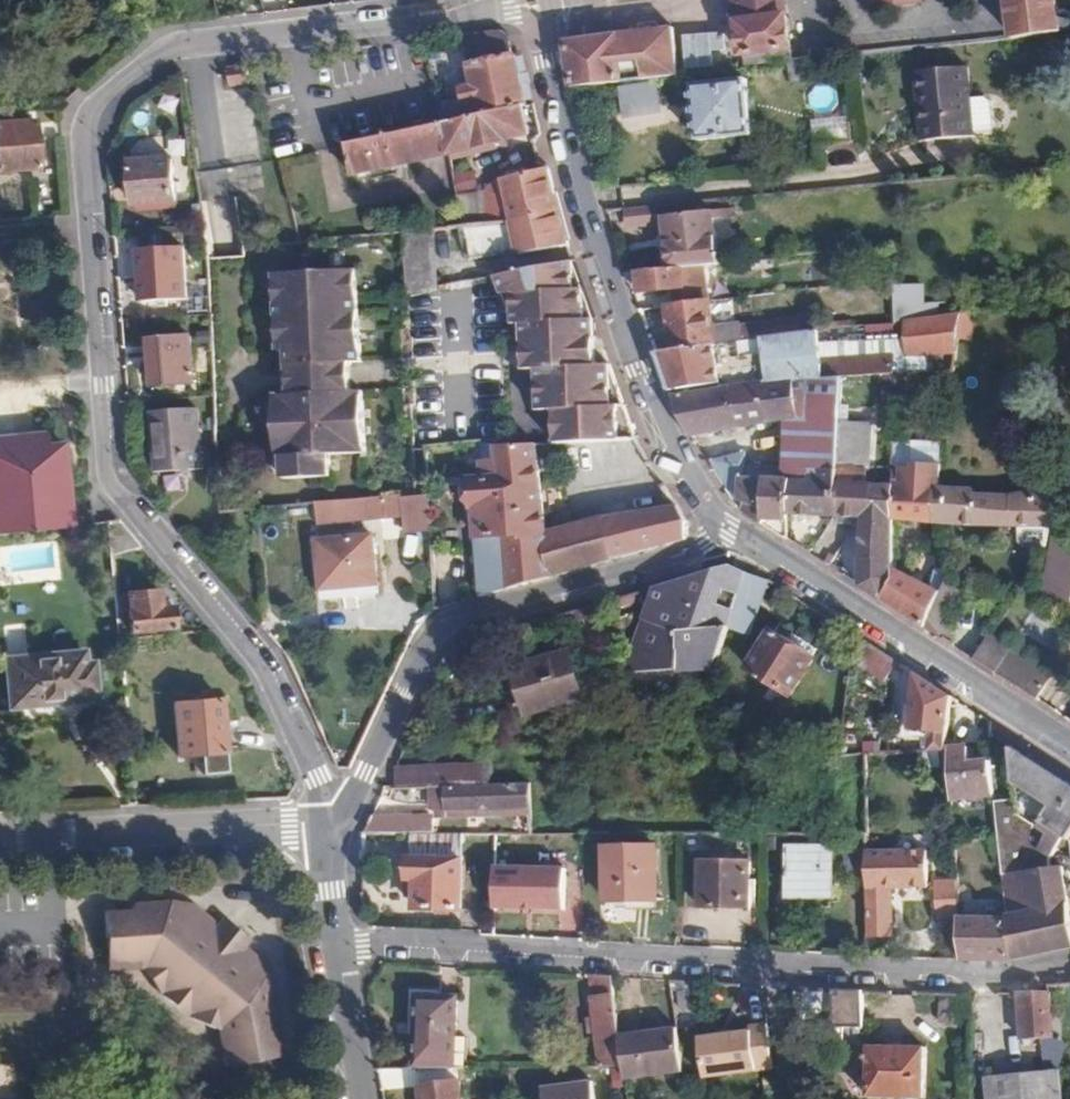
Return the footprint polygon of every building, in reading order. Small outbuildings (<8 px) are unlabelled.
[(262,8),(285,7),(284,0),(261,0),(262,8)] [(743,54),(789,48),(783,0),(735,0),(743,54)] [(1012,31),(1061,25),(1068,24),(1065,0),(1008,0),(1012,31)] [(570,86),(677,73),(670,29),(614,35),(615,39),(563,45),(570,86)] [(521,107),(526,105),(515,56),(512,57),(508,37),(503,32),(462,36),(475,88),(462,91),(465,104),(478,102),(481,116),(521,107)] [(743,54),(744,64),(791,59),(789,48),(743,54)] [(958,62),(907,66),(915,134),(965,129),(958,62)] [(248,85),(246,67),(226,69),(228,86),(248,85)] [(744,80),(692,85),(697,141),(749,136),(744,80)] [(658,82),(620,85),(623,117),(660,114),(658,82)] [(442,125),(448,155),(528,137),(521,107),(481,116),(442,125)] [(0,125),(0,173),(36,170),(31,122),(0,125)] [(355,177),(448,155),(442,125),(350,146),(355,177)] [(174,160),(131,163),(135,205),(176,201),(174,160)] [(521,257),(568,246),(548,167),(502,180),(511,221),(492,223),(473,225),(475,251),(519,248),(521,257)] [(475,169),(453,173),(456,193),(478,188),(475,169)] [(489,192),(492,223),(511,221),(502,180),(489,192)] [(738,211),(712,213),(714,233),(733,232),(733,221),(738,221),(738,211)] [(665,217),(668,268),(701,265),(717,263),(714,233),(712,213),(665,217)] [(404,244),(406,291),(430,290),(428,243),(404,244)] [(183,248),(138,252),(143,302),(188,299),(183,248)] [(753,260),(717,263),(717,272),(725,275),(754,273),(753,260)] [(557,446),(620,444),(636,442),(615,377),(601,377),(598,328),(576,261),(511,274),(519,326),(527,327),(528,370),(539,371),(541,412),(557,412),(557,446)] [(668,268),(626,272),(629,281),(640,280),(641,292),(673,290),(674,306),(707,302),(701,265),(668,268)] [(361,362),(358,270),(274,272),(276,349),(284,349),(284,394),(272,395),(273,458),(281,457),(282,482),(366,479),(363,391),(352,391),(351,362),(361,362)] [(896,313),(925,312),(924,285),(895,286),(896,313)] [(707,302),(674,306),(669,306),(673,350),(713,345),(707,302)] [(951,350),(949,315),(904,320),(905,338),(818,344),(817,332),(761,339),(763,356),(739,358),(737,342),(713,345),(673,350),(654,352),(667,392),(717,385),(718,389),(762,384),(795,381),(927,371),(926,352),(951,350)] [(736,327),(737,342),(813,332),(811,318),(736,327)] [(191,339),(150,341),(152,387),(194,386),(191,339)] [(761,339),(737,342),(739,358),(763,356),(761,339)] [(839,378),(795,381),(797,419),(791,420),(783,479),(807,480),(807,470),(835,470),(839,378)] [(718,389),(669,395),(691,436),(797,419),(795,381),(762,384),(718,389)] [(895,423),(895,406),(885,406),(884,423),(895,423)] [(190,410),(143,413),(146,473),(194,471),(190,410)] [(66,528),(64,496),(69,496),(62,442),(49,444),(48,432),(0,437),(0,534),(66,528)] [(635,469),(651,466),(636,442),(620,444),(635,469)] [(551,578),(546,535),(534,447),(502,448),(498,448),(499,464),(484,465),(485,481),(472,482),(473,506),(476,506),(478,540),(473,542),(479,598),(551,578)] [(710,468),(727,498),(739,510),(764,511),(766,478),(783,479),(784,469),(743,467),(744,453),(710,468)] [(931,523),(939,480),(939,463),(909,462),(909,468),(894,467),(894,485),(893,520),(931,523)] [(764,511),(739,510),(784,538),(784,514),(862,519),(858,584),(860,589),(881,602),(895,582),(895,569),(893,520),(894,485),(855,484),(855,480),(835,480),(835,470),(807,470),(807,480),(783,479),(766,478),(764,511)] [(1053,530),(1050,486),(1008,493),(973,489),(973,486),(939,480),(931,523),(1023,526),(1021,542),(1025,550),(1047,560),(1053,530)] [(687,524),(665,488),(656,491),(665,510),(606,518),(612,560),(684,539),(687,524)] [(427,497),(316,503),(317,522),(402,518),(403,535),(429,533),(427,497)] [(612,560),(606,518),(546,535),(551,578),(612,560)] [(370,535),(315,541),(322,591),(377,582),(370,535)] [(40,582),(40,570),(57,569),(56,543),(0,544),(0,583),(40,582)] [(732,569),(696,578),(679,633),(726,631),(727,629),(747,575),(732,569)] [(895,582),(881,602),(924,629),(937,600),(939,596),(895,569),(895,582)] [(746,636),(766,583),(747,575),(727,629),(746,636)] [(627,671),(660,670),(678,669),(679,633),(696,578),(656,587),(627,671)] [(129,634),(172,630),(170,608),(158,609),(157,591),(127,595),(129,634)] [(937,600),(924,629),(950,646),(955,608),(937,600)] [(588,607),(571,612),(582,646),(598,641),(588,607)] [(678,669),(713,668),(726,631),(679,633),(678,669)] [(812,656),(770,631),(749,670),(789,695),(812,656)] [(987,637),(973,660),(1036,700),(1047,682),(1042,678),(1022,666),(1026,660),(1009,648),(1008,650),(987,637)] [(857,668),(886,677),(892,657),(863,647),(857,668)] [(569,651),(513,666),(525,713),(582,699),(569,651)] [(82,654),(4,661),(8,708),(67,704),(67,696),(94,694),(93,671),(83,671),(82,654)] [(1046,672),(1026,660),(1022,666),(1042,678),(1046,672)] [(909,731),(948,734),(950,698),(914,675),(909,731)] [(220,705),(173,710),(178,759),(224,755),(220,705)] [(1010,749),(1022,845),(1040,854),(1047,836),(1055,840),(1058,834),(1069,841),(1069,786),(1010,749)] [(971,751),(951,752),(953,800),(995,799),(993,764),(972,766),(971,751)] [(435,806),(442,809),(532,807),(531,784),(435,788),(435,806)] [(1014,800),(995,803),(1000,834),(1019,831),(1014,800)] [(442,815),(532,813),(532,807),(442,809),(442,815)] [(372,818),(365,834),(409,833),(435,834),(436,818),(372,818)] [(435,834),(409,833),(409,881),(416,881),(417,909),(461,910),(461,833),(435,834)] [(955,842),(956,861),(1000,858),(999,838),(955,842)] [(879,839),(866,840),(867,864),(879,864),(879,839)] [(663,847),(605,847),(607,900),(663,901),(663,847)] [(830,849),(790,849),(789,898),(830,898),(830,849)] [(883,889),(891,888),(930,887),(929,857),(908,858),(908,866),(884,866),(883,889)] [(751,865),(703,863),(701,908),(749,910),(751,865)] [(565,915),(567,868),(494,865),(492,913),(565,915)] [(936,903),(957,902),(956,880),(935,881),(936,903)] [(867,889),(868,937),(892,936),(891,888),(867,889)] [(1005,912),(1009,962),(1009,968),(1069,958),(1055,889),(1047,889),(1048,896),(1004,903),(1005,912)] [(132,905),(103,907),(106,968),(143,966),(159,991),(175,1003),(188,1012),(215,1022),(223,1062),(280,1053),(276,1025),(281,1023),(271,962),(246,942),(250,934),(220,911),(214,917),(192,898),(175,901),(172,897),(132,898),(132,905)] [(957,901),(958,918),(969,917),(968,900),(957,901)] [(958,918),(960,961),(1009,962),(1005,912),(958,918)] [(613,976),(591,976),(601,1065),(625,1064),(620,1033),(613,976)] [(1054,1037),(1048,983),(1017,983),(1023,1038),(1054,1037)] [(440,988),(406,987),(408,1036),(417,1035),(417,1051),(459,1050),(457,996),(440,996),(440,988)] [(864,1028),(862,991),(793,988),(793,1016),(818,1018),(818,1042),(861,1043),(861,1028),(864,1028)] [(971,1021),(971,1002),(940,1002),(940,1021),(971,1021)] [(774,1068),(768,1024),(750,1026),(750,1031),(699,1038),(704,1077),(774,1068)] [(620,1033),(625,1064),(626,1077),(683,1072),(677,1028),(620,1033)] [(1043,1065),(1064,1065),(1064,1042),(1044,1041),(1043,1065)] [(870,1044),(868,1095),(925,1097),(927,1046),(870,1044)] [(540,1098),(595,1098),(592,1079),(538,1088),(540,1098)] [(460,1082),(420,1087),(421,1098),(462,1098),(460,1082)] [(1061,1087),(990,1094),(990,1098),(1062,1098),(1061,1087)]
